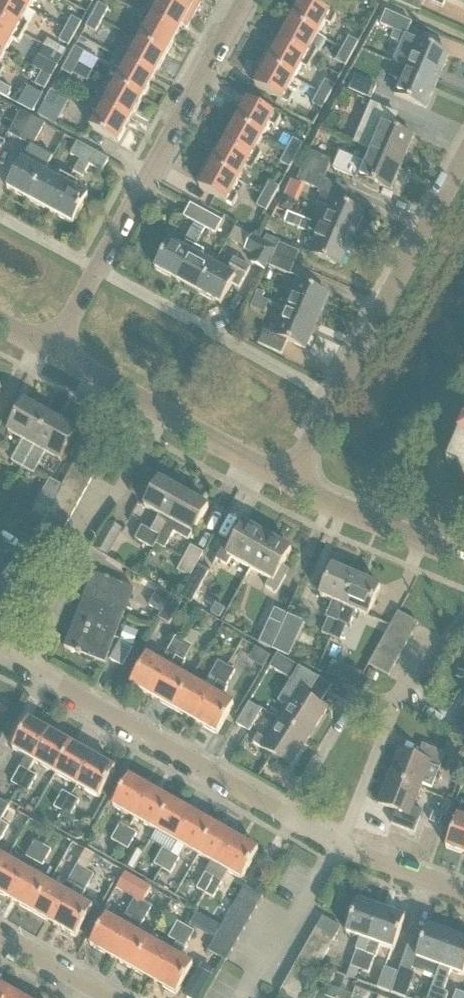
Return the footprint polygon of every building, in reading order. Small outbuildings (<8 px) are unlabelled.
[(23,34),(28,25),(21,22),(28,8),(13,0),(0,0),(0,21),(23,34)] [(28,8),(33,0),(13,0),(28,8)] [(178,34),(190,12),(168,0),(162,0),(156,11),(149,7),(144,15),(178,34)] [(190,12),(196,0),(168,0),(190,12)] [(318,35),(325,21),(332,25),(337,17),(306,0),(302,0),(291,20),(318,35)] [(420,11),(424,0),(394,0),(420,11)] [(463,9),(463,0),(445,0),(463,9)] [(99,3),(92,15),(102,20),(109,8),(99,3)] [(413,49),(405,67),(437,81),(448,54),(406,36),(412,23),(386,11),(380,25),(394,31),(390,40),(413,49)] [(102,20),(92,15),(85,27),(95,32),(102,20)] [(139,41),(166,56),(178,34),(144,15),(139,24),(146,28),(139,41)] [(72,17),(65,29),(75,34),(81,22),(72,17)] [(291,20),(279,42),(312,60),(317,51),(310,48),(318,35),(291,20)] [(5,52),(12,39),(19,43),(23,34),(0,21),(0,50),(5,52)] [(75,34),(65,29),(58,41),(68,46),(75,34)] [(62,55),(66,46),(45,36),(41,46),(62,55)] [(358,42),(348,37),(342,49),(352,54),(358,42)] [(120,59),(154,77),(166,56),(139,41),(132,54),(125,50),(120,59)] [(279,42),(267,64),(294,79),(301,65),(308,68),(312,60),(279,42)] [(75,47),(68,59),(78,64),(84,52),(75,47)] [(352,54),(342,49),(336,61),(346,66),(352,54)] [(78,64),(68,59),(62,70),(66,73),(61,82),(77,91),(83,82),(85,83),(91,71),(78,64)] [(115,84),(142,99),(154,77),(120,59),(116,67),(122,71),(115,84)] [(48,60),(41,72),(51,77),(58,65),(48,60)] [(287,91),(294,79),(267,64),(255,86),(288,104),(294,95),(287,91)] [(426,108),(437,81),(405,67),(394,94),(426,108)] [(51,77),(41,72),(34,85),(44,90),(51,77)] [(376,85),(354,76),(349,90),(371,99),(376,85)] [(335,85),(325,79),(318,91),(328,97),(335,85)] [(12,86),(0,80),(0,93),(7,96),(12,86)] [(22,82),(15,99),(35,107),(41,90),(22,82)] [(96,103),(130,121),(142,99),(115,84),(108,97),(101,94),(96,103)] [(60,95),(51,90),(44,103),(53,108),(60,95)] [(328,97),(318,91),(312,104),(322,109),(328,97)] [(235,122),(262,136),(269,123),(277,127),(281,118),(247,100),(235,122)] [(361,145),(378,104),(367,100),(351,141),(361,145)] [(118,143),(130,121),(96,103),(92,110),(99,114),(91,128),(118,143)] [(21,139),(32,118),(22,112),(11,134),(21,139)] [(43,123),(32,118),(21,139),(31,145),(43,123)] [(262,136),(235,122),(223,144),(257,162),(262,153),(255,149),(262,136)] [(381,123),(370,150),(402,163),(413,137),(381,123)] [(303,143),(293,138),(286,150),(296,155),(303,143)] [(79,160),(86,147),(77,142),(70,154),(79,160)] [(257,162),(223,144),(211,166),(238,180),(246,166),(253,170),(257,162)] [(7,188),(29,200),(44,173),(53,157),(31,145),(7,188)] [(86,147),(79,160),(80,160),(73,172),(82,177),(89,165),(101,172),(108,159),(86,147)] [(296,155),(286,150),(280,162),(290,167),(296,155)] [(402,163),(370,150),(362,169),(343,161),(338,174),(349,179),(351,174),(390,191),(402,163)] [(330,166),(306,156),(301,168),(325,178),(330,166)] [(238,180),(211,166),(199,188),(233,206),(238,196),(231,193),(238,180)] [(320,190),(325,178),(301,168),(296,180),(320,190)] [(44,173),(29,200),(51,212),(69,178),(61,174),(57,180),(44,173)] [(69,178),(51,212),(73,224),(88,197),(74,189),(78,183),(69,178)] [(279,187),(269,182),(262,194),(273,199),(279,187)] [(273,199),(262,194),(256,206),(266,212),(273,199)] [(311,222),(352,240),(364,213),(320,194),(317,202),(329,207),(321,225),(312,221),(311,222)] [(286,200),(283,206),(289,210),(293,206),(292,202),(286,200)] [(177,281),(195,247),(205,229),(212,216),(189,204),(182,217),(194,223),(181,248),(170,241),(155,269),(177,281)] [(341,267),(352,240),(311,222),(312,221),(287,212),(283,222),(308,232),(309,229),(317,233),(309,253),(341,267)] [(232,226),(225,242),(241,249),(249,233),(232,226)] [(255,255),(251,263),(263,270),(275,249),(252,236),(245,249),(255,255)] [(279,243),(274,255),(295,263),(299,252),(279,243)] [(177,281),(198,293),(213,265),(201,259),(205,252),(195,247),(177,281)] [(295,263),(274,255),(269,266),(290,275),(295,263)] [(213,265),(198,293),(221,305),(232,285),(238,289),(250,268),(234,259),(227,273),(213,265)] [(296,281),(285,308),(317,322),(329,295),(296,281)] [(305,348),(317,322),(285,308),(274,335),(264,331),(258,345),(282,355),(288,341),(305,348)] [(23,468),(51,417),(25,402),(8,432),(23,441),(11,462),(23,468)] [(51,417),(23,468),(34,474),(46,453),(61,462),(78,431),(51,417)] [(447,463),(459,468),(463,481),(463,421),(447,463)] [(67,475),(88,486),(93,476),(73,464),(67,475)] [(62,485),(82,497),(88,486),(67,475),(62,485)] [(37,504),(48,510),(50,506),(56,496),(62,485),(51,479),(37,504)] [(153,548),(184,493),(159,479),(144,507),(159,515),(151,531),(142,526),(135,538),(153,548)] [(56,496),(76,507),(82,497),(62,485),(56,496)] [(184,493),(155,544),(164,549),(173,533),(188,540),(191,533),(193,534),(208,506),(184,493)] [(56,496),(50,506),(70,518),(76,507),(56,496)] [(50,506),(48,510),(44,517),(65,528),(70,518),(50,506)] [(65,528),(44,517),(38,528),(59,539),(65,528)] [(122,529),(108,522),(94,548),(108,555),(122,529)] [(250,569),(268,536),(245,524),(233,546),(225,542),(215,559),(227,565),(231,559),(250,569)] [(268,536),(250,569),(268,579),(265,586),(276,593),(286,575),(279,571),(291,549),(268,536)] [(204,553),(191,546),(177,570),(190,578),(204,553)] [(13,561),(0,552),(0,579),(13,561)] [(209,571),(198,565),(180,597),(191,603),(209,571)] [(331,637),(356,577),(333,566),(320,596),(332,601),(326,617),(328,618),(321,633),(331,637)] [(83,598),(124,613),(134,588),(93,573),(83,598)] [(380,587),(356,577),(344,606),(367,616),(380,587)] [(158,590),(150,605),(159,610),(168,596),(158,590)] [(183,601),(171,594),(157,618),(169,625),(183,601)] [(83,598),(74,622),(115,638),(124,613),(83,598)] [(147,617),(149,605),(132,603),(130,615),(147,617)] [(286,614),(274,608),(258,642),(271,648),(286,614)] [(392,623),(412,634),(418,623),(398,612),(392,623)] [(305,622),(288,614),(271,649),(289,657),(305,622)] [(347,625),(338,621),(331,637),(340,641),(347,625)] [(115,638),(74,622),(64,647),(105,663),(115,638)] [(386,633),(406,644),(412,634),(392,623),(386,633)] [(380,643),(400,655),(406,644),(386,633),(380,643)] [(169,667),(175,658),(184,642),(175,637),(161,662),(148,654),(130,685),(152,697),(169,667)] [(133,648),(120,641),(109,660),(123,667),(133,648)] [(184,642),(175,658),(183,662),(192,646),(184,642)] [(380,643),(374,654),(394,665),(400,655),(380,643)] [(299,667),(277,654),(269,667),(291,680),(299,667)] [(394,665),(374,654),(368,665),(388,676),(394,665)] [(195,722),(212,691),(217,681),(226,665),(217,660),(203,686),(191,679),(174,709),(195,722)] [(332,663),(328,674),(343,680),(347,669),(332,663)] [(234,670),(226,665),(217,681),(226,686),(234,670)] [(152,697),(174,709),(191,679),(169,667),(152,697)] [(376,673),(369,670),(366,677),(373,680),(376,673)] [(332,688),(323,675),(314,681),(323,694),(332,688)] [(279,719),(309,738),(327,709),(297,690),(279,719)] [(234,704),(212,691),(195,722),(217,734),(234,704)] [(261,710),(249,702),(236,724),(249,731),(261,710)] [(460,706),(449,732),(463,738),(463,708),(460,706)] [(291,766),(309,738),(279,719),(265,740),(257,735),(253,742),(291,766)] [(34,761),(50,732),(29,720),(12,749),(26,756),(11,782),(19,787),(28,771),(34,761)] [(55,773),(72,744),(50,732),(34,761),(55,773)] [(77,786),(94,757),(72,744),(55,773),(77,786)] [(399,750),(388,777),(421,789),(423,784),(431,788),(445,753),(422,744),(417,757),(399,750)] [(94,757),(77,786),(99,798),(115,769),(94,757)] [(28,771),(19,787),(28,792),(37,776),(28,771)] [(113,806),(134,818),(151,789),(129,777),(113,806)] [(414,807),(421,789),(388,777),(378,803),(396,811),(391,824),(414,833),(422,811),(414,807)] [(90,808),(95,800),(80,788),(74,796),(90,808)] [(134,818),(156,830),(172,801),(151,789),(134,818)] [(62,811),(71,795),(62,790),(53,806),(62,811)] [(79,800),(71,795),(62,811),(70,816),(79,800)] [(156,830),(177,842),(194,813),(172,801),(156,830)] [(185,847),(198,855),(215,826),(194,813),(177,842),(171,853),(162,869),(170,873),(185,847)] [(457,815),(445,847),(463,854),(463,817),(457,815)] [(0,821),(0,841),(8,826),(0,821)] [(120,844),(129,828),(120,823),(111,839),(120,844)] [(196,888),(205,893),(236,838),(215,826),(198,855),(211,862),(196,888)] [(137,833),(129,828),(120,844),(128,849),(137,833)] [(236,838),(205,893),(214,898),(229,872),(242,879),(258,850),(236,838)] [(33,861),(43,845),(34,840),(25,856),(33,861)] [(51,850),(43,845),(33,861),(42,866),(51,850)] [(162,869),(171,853),(162,848),(153,864),(162,869)] [(28,871),(6,859),(0,870),(0,894),(12,900),(28,871)] [(76,885),(85,869),(77,864),(68,880),(76,885)] [(85,869),(76,885),(85,890),(94,874),(85,869)] [(33,912),(49,884),(28,871),(12,900),(33,912)] [(125,871),(116,886),(135,897),(143,902),(152,887),(125,871)] [(55,925),(71,896),(49,884),(33,912),(55,925)] [(238,897),(256,907),(263,896),(244,886),(238,897)] [(71,896),(55,925),(76,937),(92,908),(71,896)] [(135,898),(126,913),(134,918),(143,902),(135,897),(135,898)] [(232,908),(250,918),(256,907),(238,897),(232,908)] [(358,969),(359,969),(381,909),(357,901),(346,932),(359,937),(355,950),(356,950),(351,963),(347,976),(355,979),(358,969)] [(143,902),(134,918),(143,923),(152,907),(143,902)] [(226,918),(244,929),(250,918),(232,908),(226,918)] [(405,918),(381,909),(359,969),(368,973),(374,957),(375,957),(380,945),(393,950),(405,918)] [(196,912),(189,925),(213,939),(221,926),(196,912)] [(128,929),(134,918),(126,913),(120,924),(106,916),(90,945),(112,957),(128,929)] [(322,917),(316,927),(335,938),(341,927),(322,917)] [(220,929),(238,939),(244,929),(226,918),(220,929)] [(177,942),(185,928),(177,923),(168,937),(177,942)] [(416,958),(439,966),(451,935),(427,926),(416,958)] [(310,938),(329,949),(335,938),(316,927),(310,938)] [(185,928),(177,942),(186,948),(194,933),(185,928)] [(133,969),(149,941),(128,929),(112,957),(133,969)] [(214,940),(232,950),(238,939),(220,929),(214,940)] [(458,973),(463,975),(463,972),(463,939),(451,935),(439,966),(428,997),(447,997),(449,993),(443,991),(451,971),(458,973)] [(304,949),(323,959),(326,953),(329,949),(310,938),(304,949)] [(226,961),(232,950),(214,940),(207,951),(226,961)] [(155,982),(171,953),(149,941),(133,969),(155,982)] [(180,959),(186,948),(177,942),(171,953),(155,982),(176,994),(192,966),(180,959)] [(298,959),(317,970),(319,965),(323,959),(304,949),(298,959)] [(298,959),(292,970),(310,981),(317,970),(298,959)] [(397,972),(384,967),(377,987),(389,992),(397,972)] [(415,973),(400,967),(391,992),(406,997),(415,973)] [(286,981),(304,991),(310,981),(292,970),(286,981)] [(304,991),(286,981),(280,992),(291,997),(301,997),(304,991)] [(12,992),(0,985),(0,997),(9,997),(12,992)]
